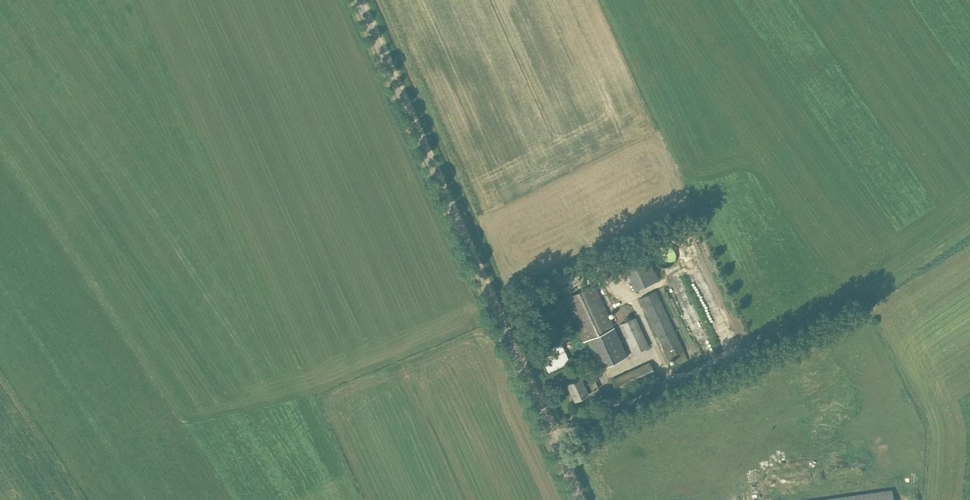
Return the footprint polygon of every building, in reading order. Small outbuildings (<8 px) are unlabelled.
[(654,255),(654,256),(654,257),(654,258),(654,259),(655,259),(655,260),(655,261),(656,262),(657,263),(658,264),(659,265),(660,265),(660,266),(661,266),(662,266),(663,267),(664,267),(665,267),(666,267),(667,267),(668,266),(669,266),(670,266),(671,265),(672,264),(673,263),(674,262),(675,261),(675,260),(675,259),(676,259),(676,258),(676,257),(676,256),(676,255),(676,254),(676,253),(675,252),(675,251),(675,250),(674,249),(673,249),(673,248),(672,247),(671,247),(671,246),(670,246),(669,245),(668,245),(667,245),(666,245),(665,245),(664,245),(663,245),(662,245),(661,245),(660,246),(659,247),(658,247),(657,248),(657,249),(656,249),(655,250),(655,251),(655,252),(654,253),(654,254),(654,255)] [(636,290),(658,279),(645,250),(622,261),(636,290)] [(565,298),(585,340),(588,339),(601,368),(627,356),(608,313),(595,283),(565,298)] [(655,290),(640,297),(669,358),(673,356),(677,365),(688,359),(683,350),(655,290)] [(635,317),(621,324),(634,353),(649,346),(635,317)] [(539,350),(549,372),(570,362),(560,340),(539,350)] [(656,375),(650,362),(611,380),(617,392),(656,375)] [(567,384),(575,400),(595,391),(587,375),(567,384)] [(891,489),(811,499),(893,499),(891,489)]
